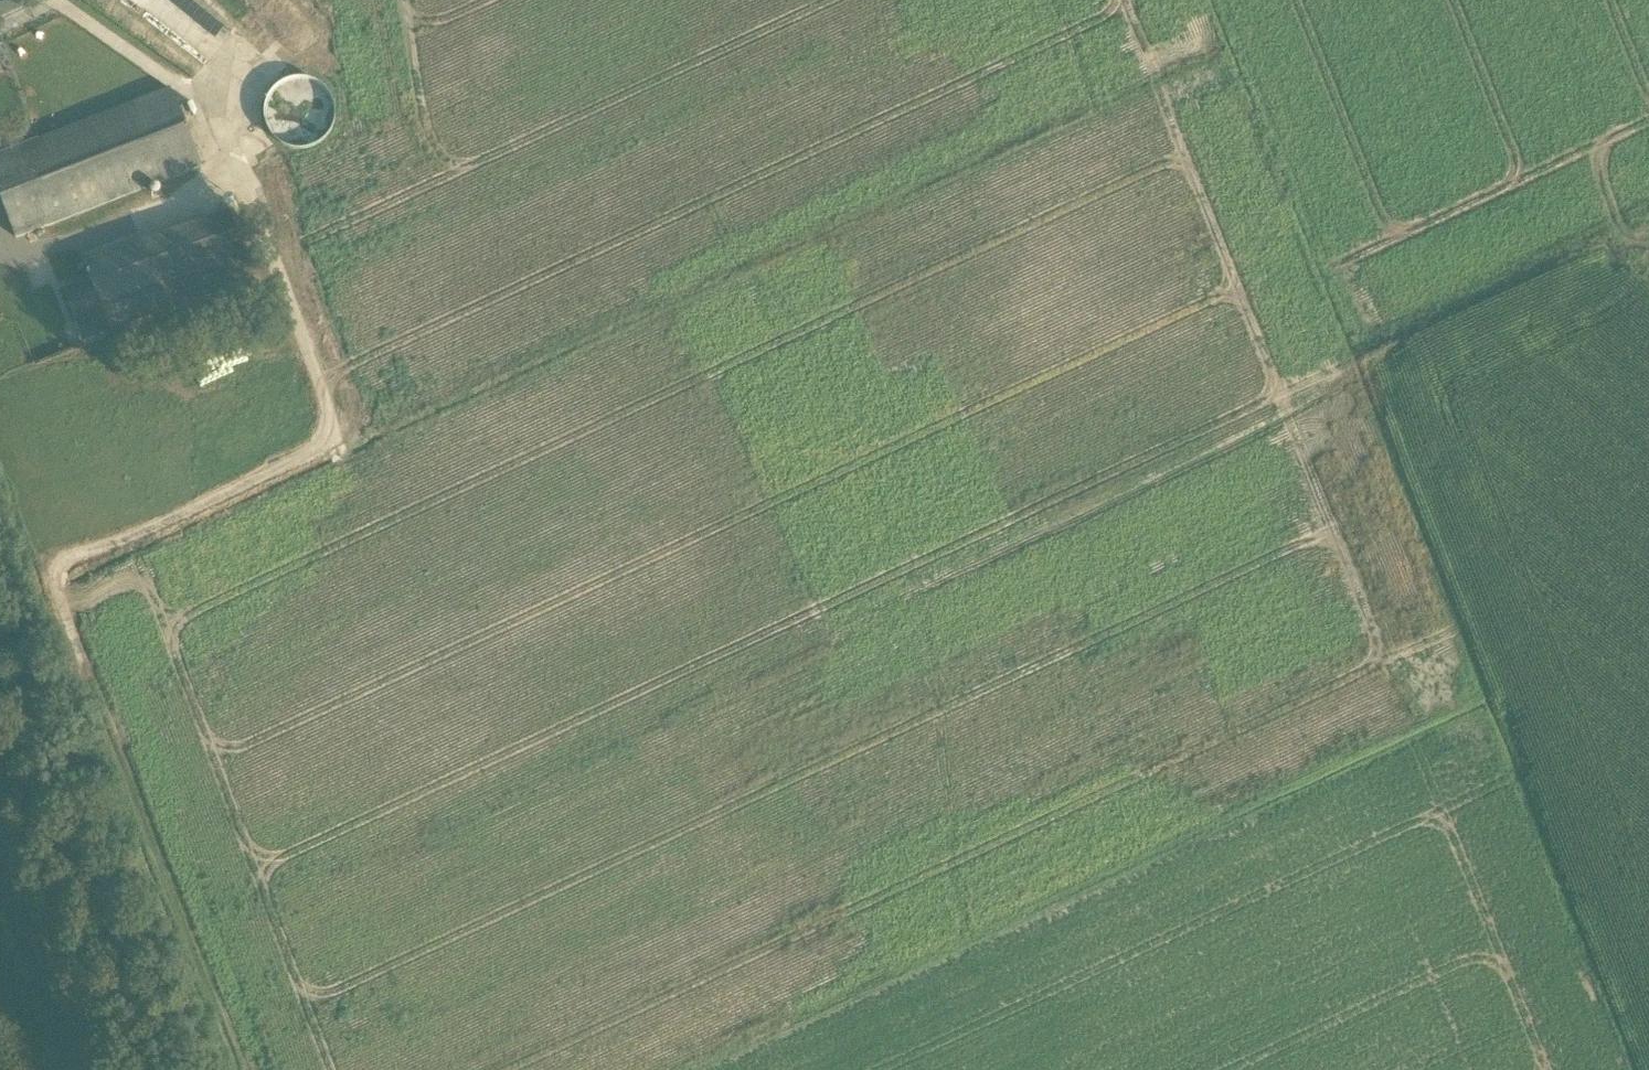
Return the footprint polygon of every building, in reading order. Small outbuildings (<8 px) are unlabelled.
[(28,6),(25,0),(10,0),(0,5),(0,19),(28,6)] [(333,127),(335,113),(333,100),(325,89),(314,81),(300,78),(287,81),(276,89),(268,100),(266,113),(268,127),(276,138),(287,146),(300,148),(314,146),(325,138),(333,127)] [(0,156),(0,195),(17,238),(200,167),(170,90),(0,156)] [(64,293),(84,344),(253,278),(228,214),(142,249),(141,246),(86,268),(91,282),(64,293)]
